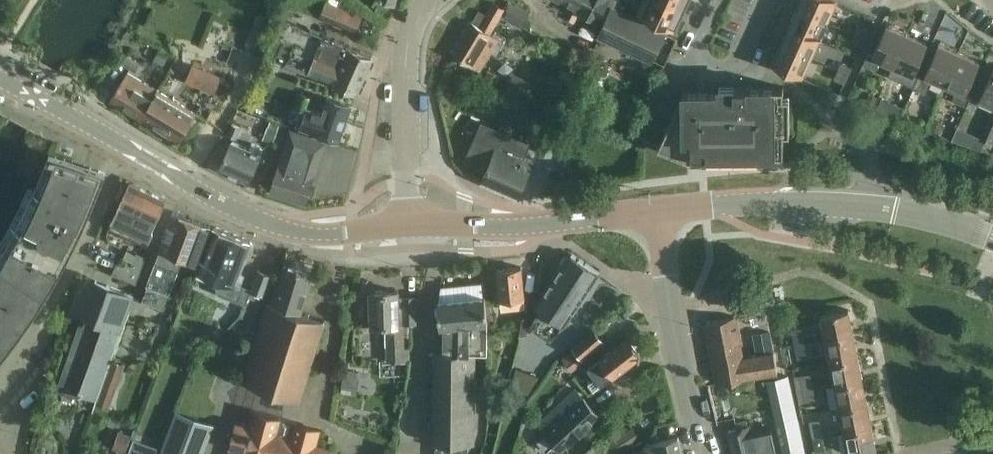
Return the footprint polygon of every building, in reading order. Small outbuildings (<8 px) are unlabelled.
[(363,16),(339,6),(327,0),(287,0),(286,1),(302,7),(321,17),(356,32),(363,16)] [(579,9),(597,19),(607,0),(562,0),(579,9)] [(607,4),(618,10),(622,2),(619,0),(609,0),(607,4)] [(685,11),(661,0),(644,0),(637,14),(675,31),(681,19),(679,18),(682,10),(684,11),(685,11)] [(685,11),(690,0),(661,0),(685,11)] [(827,20),(836,1),(834,0),(796,0),(794,6),(827,20)] [(471,21),(452,52),(457,54),(480,69),(492,50),(498,53),(507,38),(497,32),(494,35),(490,33),(505,8),(493,1),(488,8),(485,13),(479,9),(478,11),(472,21),(471,21)] [(524,25),(530,11),(510,2),(504,16),(524,25)] [(818,39),(827,20),(794,6),(789,16),(791,17),(787,25),(818,39)] [(652,62),(666,32),(611,8),(597,38),(652,62)] [(262,50),(274,19),(258,13),(246,43),(262,50)] [(357,93),(372,57),(281,18),(265,53),(357,93)] [(893,66),(907,33),(886,24),(873,54),(868,52),(863,64),(876,69),(880,60),(893,66)] [(810,57),(818,39),(787,25),(784,33),(782,32),(777,42),(810,57)] [(865,37),(868,29),(858,25),(854,33),(865,37)] [(861,45),(865,37),(854,33),(851,41),(861,45)] [(914,86),(919,74),(914,72),(928,42),(907,33),(893,66),(905,71),(901,80),(914,86)] [(801,77),(810,57),(777,42),(772,53),(774,54),(770,63),(783,69),(801,77)] [(945,85),(959,51),(939,42),(923,77),(919,74),(914,86),(927,92),(932,79),(945,85)] [(160,46),(154,58),(164,64),(171,52),(160,46)] [(959,51),(945,85),(957,90),(953,99),(965,105),(970,93),(966,91),(979,61),(959,51)] [(136,71),(140,62),(126,55),(121,63),(136,71)] [(848,74),(852,66),(841,62),(838,70),(848,74)] [(611,67),(608,73),(623,80),(626,75),(611,67)] [(204,68),(197,86),(214,93),(221,75),(204,68)] [(489,68),(484,76),(497,83),(502,75),(489,68)] [(981,97),(992,103),(992,69),(981,97)] [(844,83),(848,74),(838,70),(834,78),(844,83)] [(141,118),(158,89),(128,71),(111,100),(141,118)] [(736,84),(736,81),(723,81),(710,81),(710,90),(683,90),(662,135),(659,143),(658,145),(667,149),(690,160),(693,161),(763,161),(763,155),(783,155),(783,132),(790,132),(789,95),(783,95),(783,86),(746,86),(746,84),(736,84)] [(158,89),(141,118),(178,141),(191,120),(196,112),(158,89)] [(322,112),(309,107),(313,97),(301,92),(296,108),(305,111),(300,124),(316,130),(340,138),(352,104),(328,96),(322,112)] [(869,92),(865,101),(873,105),(877,96),(869,92)] [(894,103),(889,114),(899,118),(904,107),(894,103)] [(525,107),(518,123),(544,135),(548,127),(552,119),(525,107)] [(932,117),(926,130),(940,136),(946,123),(932,117)] [(232,122),(227,133),(237,137),(242,127),(232,122)] [(277,129),(279,125),(271,122),(269,126),(268,125),(263,139),(273,143),(278,130),(277,129)] [(488,122),(469,164),(485,172),(481,181),(518,197),(519,195),(533,161),(524,157),(531,140),(488,122)] [(980,138),(985,141),(986,141),(991,143),(992,138),(992,127),(987,124),(980,138)] [(544,135),(539,149),(551,154),(560,132),(548,127),(544,135)] [(288,137),(270,189),(307,201),(324,149),(288,137)] [(978,138),(974,146),(980,149),(985,141),(980,138),(978,138)] [(250,148),(233,140),(220,169),(248,181),(263,147),(252,143),(250,148)] [(99,190),(105,171),(50,150),(47,158),(45,162),(46,163),(43,170),(23,213),(0,256),(0,357),(4,352),(1,349),(22,321),(29,312),(36,299),(47,281),(61,258),(74,233),(78,235),(99,190)] [(147,243),(154,230),(152,227),(165,199),(130,182),(110,226),(147,243)] [(196,263),(210,225),(173,211),(159,248),(160,249),(147,285),(148,285),(142,300),(163,308),(168,293),(169,293),(183,258),(196,263)] [(213,227),(196,269),(223,279),(218,290),(237,298),(245,301),(239,315),(253,320),(260,299),(262,299),(269,279),(272,274),(258,268),(251,287),(240,282),(243,273),(239,271),(246,254),(250,253),(254,245),(250,242),(251,240),(213,227)] [(136,254),(127,250),(123,261),(117,259),(112,275),(136,284),(146,256),(137,252),(136,254)] [(597,275),(599,273),(599,272),(569,252),(535,302),(541,307),(531,322),(547,332),(554,320),(551,319),(554,315),(561,320),(558,323),(562,326),(564,322),(566,323),(597,275)] [(301,312),(314,271),(285,262),(272,303),(267,301),(242,382),(299,400),(325,320),(301,312)] [(521,266),(497,269),(501,299),(501,307),(525,304),(524,296),(521,266)] [(434,442),(435,442),(435,453),(468,453),(468,443),(475,443),(475,412),(484,412),(484,400),(476,400),(476,352),(487,352),(487,348),(487,334),(487,317),(485,295),(484,295),(482,280),(441,284),(442,299),(437,300),(439,327),(436,327),(436,337),(434,442)] [(69,369),(63,385),(78,390),(96,397),(120,330),(133,295),(95,281),(82,316),(86,318),(85,322),(84,325),(80,324),(64,367),(69,369)] [(398,295),(398,289),(371,290),(372,325),(386,324),(387,361),(409,360),(408,347),(404,347),(403,323),(417,322),(416,295),(398,295)] [(826,339),(854,333),(849,309),(821,314),(826,339)] [(527,335),(530,317),(516,314),(512,333),(527,335)] [(735,316),(706,321),(718,382),(719,382),(777,372),(774,351),(744,357),(735,316)] [(794,344),(805,342),(802,326),(791,328),(794,344)] [(582,359),(604,341),(593,328),(572,346),(574,348),(582,359)] [(831,361),(858,356),(854,333),(826,339),(831,361)] [(613,375),(639,355),(627,337),(600,357),(600,358),(587,367),(595,377),(588,383),(593,389),(613,375)] [(805,342),(794,344),(797,360),(808,358),(805,342)] [(572,350),(562,358),(572,370),(582,362),(572,350)] [(835,384),(863,379),(858,356),(831,361),(835,384)] [(109,409),(124,365),(112,360),(96,404),(109,409)] [(797,391),(814,388),(810,372),(794,376),(797,391)] [(767,378),(784,453),(805,453),(787,374),(767,378)] [(357,395),(359,378),(343,375),(341,393),(357,395)] [(840,407),(867,402),(863,379),(835,384),(840,407)] [(814,388),(797,391),(800,406),(805,405),(817,403),(814,388)] [(561,448),(598,414),(574,389),(554,407),(537,422),(545,432),(537,440),(547,450),(555,442),(561,448)] [(844,430),(872,425),(867,402),(840,407),(844,430)] [(160,453),(201,453),(212,424),(176,411),(160,453)] [(228,447),(243,451),(242,453),(327,453),(329,449),(314,445),(319,430),(295,423),(294,423),(290,437),(275,433),(280,418),(254,411),(250,426),(235,422),(228,447)] [(658,437),(677,432),(673,418),(654,423),(658,437)] [(813,436),(822,435),(819,419),(810,421),(813,436)] [(646,420),(636,424),(640,433),(651,429),(646,420)] [(754,424),(729,431),(735,453),(769,453),(777,452),(770,425),(755,429),(754,424)] [(872,425),(844,430),(849,453),(876,448),(872,425)] [(640,438),(632,426),(602,444),(609,453),(615,453),(640,438)] [(119,430),(113,447),(124,452),(131,434),(119,430)] [(822,435),(813,436),(816,450),(825,449),(822,435)] [(626,452),(626,453),(683,453),(678,436),(643,446),(644,447),(626,452)] [(125,453),(155,453),(158,446),(133,438),(128,453),(126,452),(125,453)]
